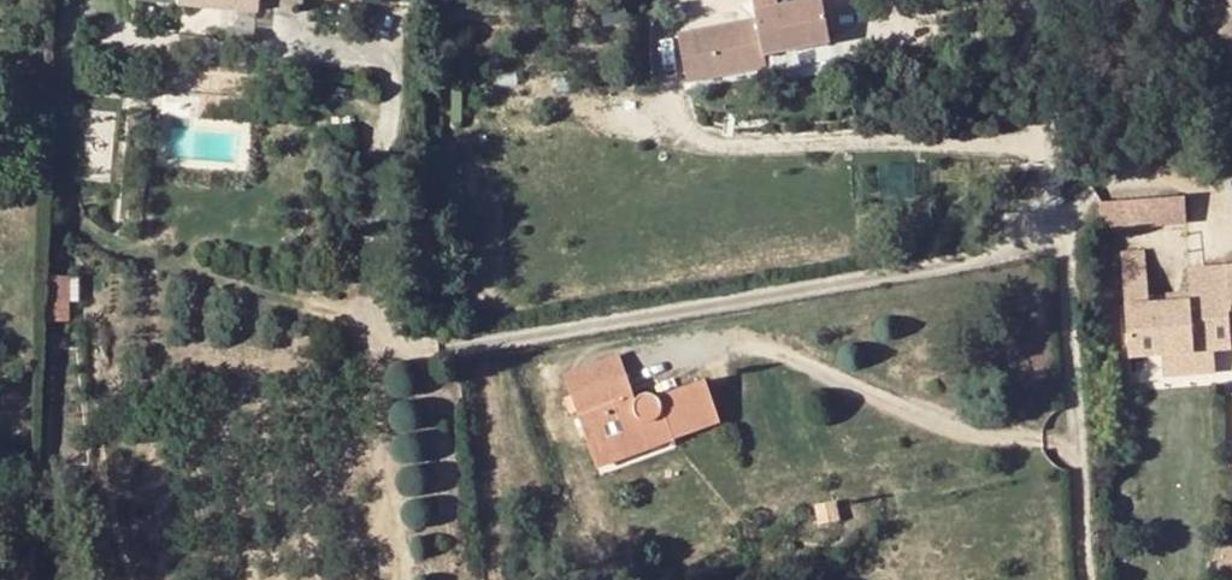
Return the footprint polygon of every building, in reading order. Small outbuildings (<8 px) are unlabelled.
[(173,4),(172,8),(251,13),(253,4),(300,6),(300,0),(173,0),(173,4)] [(750,9),(752,17),(732,21),(675,30),(684,82),(763,68),(762,55),(778,53),(826,46),(820,0),(803,0),(773,4),(771,5),(750,9)] [(750,9),(771,5),(773,4),(772,0),(748,0),(750,9)] [(1191,198),(1171,199),(1172,221),(1193,220),(1191,198)] [(1171,199),(1107,204),(1108,226),(1172,221),(1171,199)] [(1119,270),(1140,269),(1139,248),(1117,249),(1119,270)] [(1183,266),(1185,293),(1186,307),(1164,309),(1145,310),(1140,269),(1119,270),(1124,361),(1158,358),(1199,356),(1216,355),(1231,354),(1231,347),(1231,346),(1231,263),(1183,266)] [(1186,307),(1185,293),(1162,295),(1164,309),(1186,307)] [(563,387),(620,365),(615,353),(557,374),(563,387)] [(1199,356),(1158,358),(1159,376),(1200,373),(1217,372),(1216,355),(1199,356)] [(668,433),(670,440),(717,424),(701,381),(656,398),(644,393),(634,397),(620,365),(563,387),(574,417),(584,414),(600,457),(668,433)] [(574,417),(594,467),(670,440),(668,433),(600,457),(584,414),(574,417)] [(838,522),(834,503),(811,507),(815,526),(838,522)]
